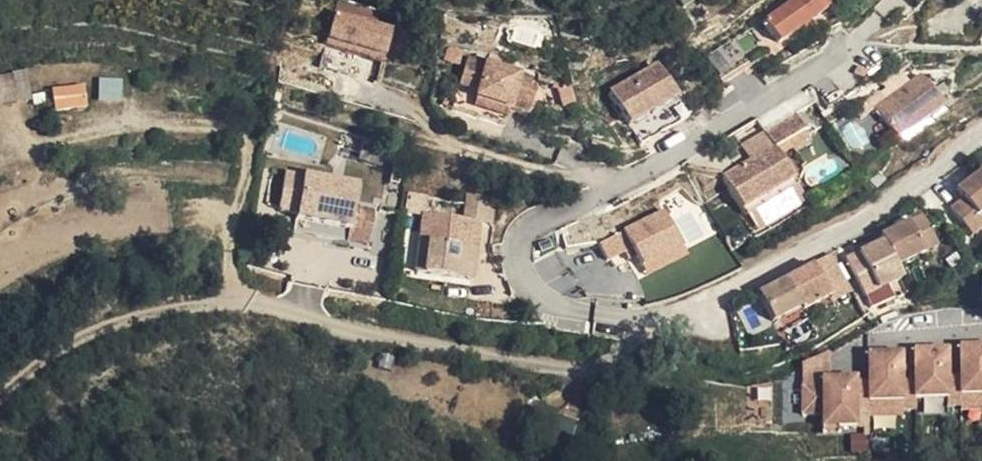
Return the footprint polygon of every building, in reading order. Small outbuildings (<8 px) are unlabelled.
[(327,49),(388,59),(393,24),(370,21),(372,6),(335,0),(327,49)] [(830,5),(826,0),(789,0),(768,15),(784,38),(830,5)] [(699,39),(715,67),(747,47),(729,20),(699,39)] [(533,96),(539,74),(532,72),(535,63),(537,58),(467,38),(460,67),(480,73),(478,81),(511,90),(533,96)] [(606,72),(637,124),(686,95),(655,43),(606,72)] [(532,72),(539,74),(542,65),(535,63),(532,72)] [(126,92),(128,74),(109,73),(107,91),(126,92)] [(924,73),(879,106),(901,136),(946,103),(924,73)] [(19,80),(0,86),(0,106),(22,101),(19,80)] [(508,101),(511,90),(478,81),(475,91),(508,101)] [(92,101),(88,82),(58,90),(64,108),(92,101)] [(765,128),(775,143),(803,123),(796,109),(765,128)] [(765,128),(743,143),(752,158),(775,143),(765,128)] [(800,182),(775,143),(752,158),(724,177),(748,215),(750,214),(798,184),(800,182)] [(350,205),(376,210),(378,195),(351,189),(354,169),(304,162),(296,203),(348,211),(350,205)] [(967,174),(970,180),(957,189),(961,195),(945,206),(969,236),(981,223),(981,217),(975,209),(981,203),(981,162),(967,174)] [(759,229),(807,199),(798,184),(750,214),(759,229)] [(471,244),(480,245),(485,201),(428,194),(425,221),(434,221),(432,239),(422,238),(421,254),(468,258),(471,244)] [(374,226),(376,210),(350,205),(348,211),(346,222),(374,226)] [(682,245),(664,209),(599,243),(607,259),(624,250),(632,246),(636,254),(642,265),(682,245)] [(936,243),(916,209),(877,229),(881,237),(843,256),(862,292),(900,272),(897,264),(936,243)] [(434,221),(425,221),(422,238),(432,239),(434,221)] [(478,259),(480,245),(471,244),(468,258),(478,259)] [(682,245),(642,265),(646,274),(687,253),(682,245)] [(636,254),(632,246),(624,250),(628,258),(636,254)] [(812,273),(828,265),(823,257),(806,266),(812,273)] [(844,294),(828,265),(812,273),(806,266),(785,277),(788,286),(771,295),(786,321),(814,305),(816,311),(844,294)] [(767,287),(771,295),(788,286),(785,277),(767,287)] [(961,343),(963,389),(981,388),(981,342),(961,343)] [(953,390),(951,344),(915,345),(917,391),(953,390)] [(906,395),(904,349),(869,351),(871,397),(906,395)] [(859,421),(860,372),(830,373),(827,352),(803,361),(804,414),(824,411),(824,420),(859,421)] [(561,429),(564,414),(556,412),(552,427),(561,429)] [(580,418),(564,414),(561,429),(577,433),(580,418)]
